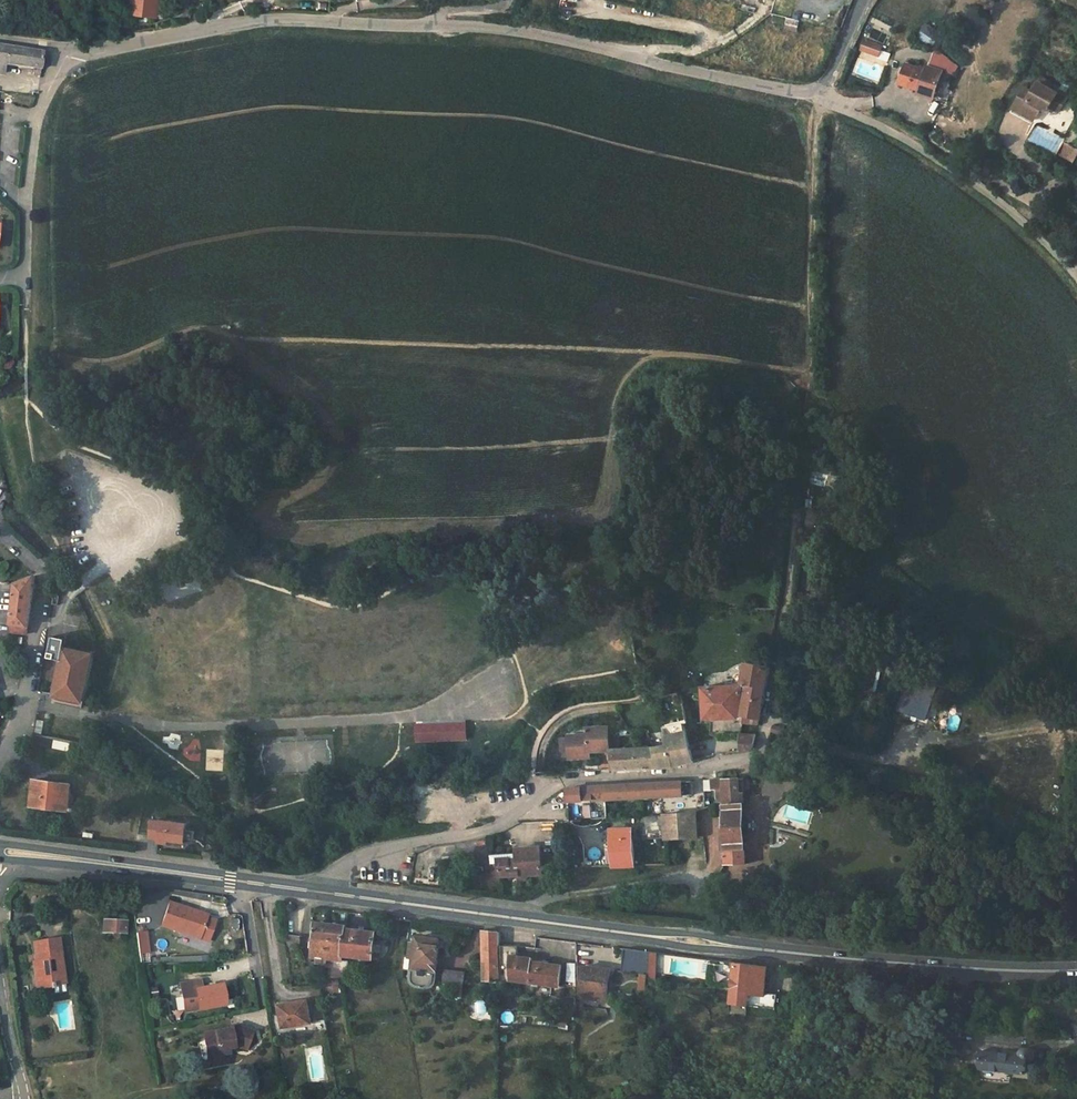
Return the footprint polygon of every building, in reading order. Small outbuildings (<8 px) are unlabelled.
[(128,15),(154,19),(158,0),(131,0),(128,15)] [(800,20),(787,17),(785,23),(799,26),(800,20)] [(926,23),(921,30),(932,36),(936,30),(926,23)] [(921,30),(917,37),(933,47),(937,40),(932,36),(921,30)] [(937,40),(942,33),(936,30),(932,36),(937,40)] [(877,58),(883,46),(864,38),(859,51),(877,58)] [(43,52),(6,47),(0,46),(0,72),(3,73),(4,64),(34,68),(33,74),(40,75),(43,52)] [(879,59),(888,62),(891,53),(881,50),(879,59)] [(906,64),(900,83),(920,89),(919,92),(934,97),(943,71),(928,66),(926,70),(906,64)] [(1058,115),(1065,102),(1037,86),(1032,96),(1024,92),(1013,112),(1034,124),(1040,112),(1046,115),(1049,110),(1058,115)] [(1050,214),(1046,218),(1056,226),(1059,222),(1050,214)] [(27,633),(35,576),(17,583),(10,631),(27,633)] [(83,701),(94,654),(66,647),(55,695),(83,701)] [(770,668),(747,663),(745,674),(743,683),(749,684),(744,714),(760,718),(762,708),(770,668)] [(733,681),(732,685),(743,685),(743,683),(745,674),(743,674),(741,674),(738,675),(735,677),(733,681)] [(732,685),(704,687),(706,718),(740,717),(745,684),(743,685),(732,685)] [(919,692),(911,689),(910,693),(903,714),(911,716),(911,715),(919,692)] [(933,696),(919,692),(911,715),(918,717),(925,720),(933,696)] [(760,718),(744,714),(743,723),(759,725),(760,718)] [(684,723),(664,728),(666,736),(686,731),(684,723)] [(480,726),(425,727),(425,742),(480,742),(480,726)] [(589,735),(569,736),(569,737),(569,756),(569,758),(590,757),(590,751),(610,750),(610,748),(609,737),(609,728),(609,726),(588,727),(589,735)] [(932,738),(936,730),(930,728),(927,736),(932,738)] [(648,748),(610,749),(614,769),(621,769),(652,768),(673,766),(694,761),(686,731),(666,736),(668,746),(648,748)] [(755,734),(741,734),(740,751),(751,750),(754,746),(756,735),(755,734)] [(616,737),(609,737),(610,748),(619,747),(619,736),(616,737)] [(52,749),(68,752),(70,743),(53,740),(52,749)] [(101,759),(103,749),(96,747),(94,757),(101,759)] [(738,778),(710,780),(711,789),(716,790),(716,803),(724,799),(725,799),(725,794),(739,794),(738,778)] [(71,784),(34,779),(31,806),(53,808),(53,805),(68,807),(67,816),(72,817),(75,796),(69,795),(71,784)] [(681,795),(680,781),(656,783),(609,785),(567,788),(568,801),(681,795)] [(739,794),(725,794),(725,799),(724,799),(725,818),(725,851),(725,864),(745,863),(744,794),(739,794)] [(672,808),(704,808),(704,800),(672,801),(672,808)] [(671,814),(665,814),(665,838),(698,837),(697,812),(671,814)] [(665,814),(645,816),(646,835),(646,838),(665,838),(665,814)] [(186,829),(187,823),(161,820),(161,821),(153,820),(150,837),(159,838),(168,840),(185,842),(185,838),(194,839),(195,831),(186,829)] [(632,828),(612,828),(614,866),(634,865),(632,828)] [(543,873),(541,847),(517,848),(517,852),(491,854),(491,863),(499,863),(500,876),(519,874),(520,877),(521,878),(522,879),(524,879),(525,879),(527,877),(528,875),(543,873)] [(214,859),(215,853),(205,851),(203,857),(214,859)] [(451,861),(443,861),(445,882),(453,881),(451,861)] [(491,863),(489,863),(489,864),(490,873),(491,883),(500,883),(500,876),(499,863),(491,863)] [(490,873),(468,875),(468,885),(491,883),(490,873)] [(175,926),(182,929),(182,928),(200,934),(199,938),(208,941),(215,920),(207,917),(207,915),(169,902),(161,925),(174,930),(175,926)] [(125,933),(126,921),(104,920),(103,932),(109,932),(118,932),(125,933)] [(346,925),(316,922),(314,938),(328,940),(328,942),(327,941),(325,958),(326,958),(329,958),(328,967),(332,967),(331,978),(346,980),(348,960),(342,960),(343,955),(379,959),(381,940),(375,939),(376,931),(346,928),(346,925)] [(174,930),(192,937),(192,936),(199,938),(200,934),(182,928),(182,929),(175,926),(174,930)] [(147,930),(136,931),(138,954),(149,953),(147,930)] [(491,931),(484,930),(483,977),(499,977),(499,969),(499,932),(491,931)] [(301,936),(289,934),(288,943),(299,944),(301,936)] [(440,939),(412,936),(410,956),(405,955),(404,969),(412,970),(411,977),(412,979),(414,983),(415,984),(418,985),(427,986),(430,985),(433,983),(434,981),(435,972),(436,973),(440,939)] [(328,940),(314,938),(314,941),(313,948),(312,956),(316,957),(316,963),(322,964),(323,957),(325,958),(327,941),(328,942),(328,940)] [(64,983),(58,939),(33,943),(36,962),(37,968),(33,969),(35,982),(49,980),(50,985),(64,983)] [(559,986),(561,965),(548,964),(536,962),(532,961),(532,958),(519,956),(518,943),(501,944),(501,969),(505,969),(510,969),(510,979),(559,986)] [(648,969),(650,952),(625,949),(623,966),(648,969)] [(313,962),(304,963),(305,977),(314,977),(313,962)] [(766,966),(731,962),(731,967),(732,967),(735,968),(732,986),(731,995),(730,1003),(746,1005),(748,993),(763,995),(763,992),(766,966)] [(606,1001),(610,969),(584,966),(580,998),(606,1001)] [(463,985),(464,972),(445,970),(444,983),(463,985)] [(639,973),(637,989),(645,989),(647,973),(639,973)] [(50,985),(49,980),(35,982),(36,989),(50,986),(50,985)] [(225,1004),(222,985),(214,986),(214,984),(202,986),(202,988),(196,989),(200,1009),(225,1004)] [(200,1009),(196,989),(187,991),(191,1011),(200,1009)] [(731,995),(719,990),(716,998),(730,1003),(731,995)] [(748,993),(746,1005),(774,1009),(776,994),(763,992),(763,995),(748,993)] [(473,999),(473,1018),(486,1019),(486,999),(473,999)] [(310,1022),(307,1004),(302,1004),(301,1001),(288,1003),(289,1004),(279,1006),(282,1027),(310,1022)] [(172,1005),(176,1017),(183,1014),(179,1003),(172,1005)] [(246,1050),(252,1032),(234,1025),(229,1026),(229,1028),(203,1033),(206,1052),(218,1050),(219,1055),(228,1053),(227,1046),(226,1043),(232,1042),(232,1045),(246,1050)] [(960,1040),(961,1031),(948,1030),(947,1039),(960,1040)] [(525,1042),(527,1035),(519,1034),(518,1041),(525,1042)] [(1028,1062),(1030,1061),(1031,1061),(1033,1058),(1034,1056),(1033,1054),(1033,1051),(1031,1050),(1028,1048),(1025,1048),(1023,1049),(1020,1052),(1019,1054),(980,1050),(978,1069),(1024,1073),(1025,1063),(1028,1062)] [(219,1057),(219,1055),(218,1050),(206,1052),(207,1059),(219,1057)] [(347,1062),(346,1054),(333,1056),(334,1064),(347,1062)]
